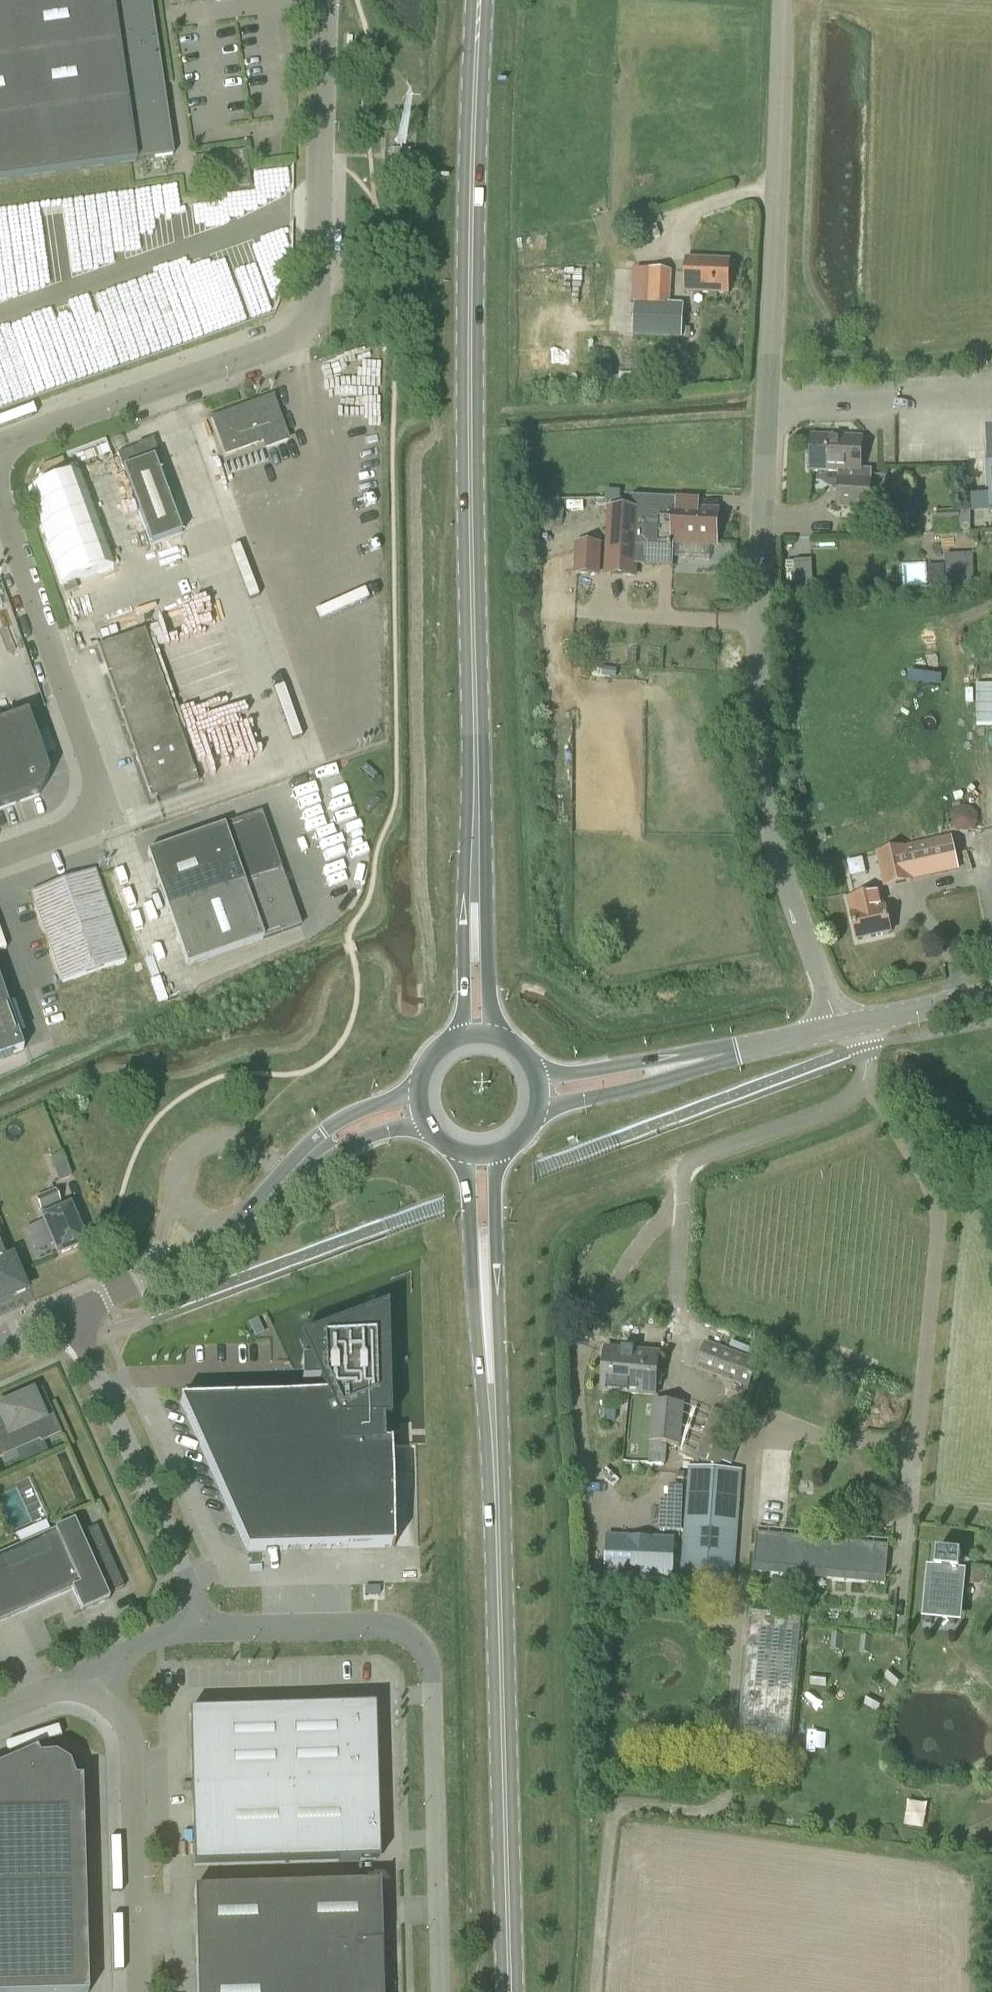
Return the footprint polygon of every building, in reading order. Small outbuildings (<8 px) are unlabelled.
[(130,162),(171,156),(149,0),(0,0),(0,180),(130,162)] [(196,193),(250,187),(246,151),(192,158),(196,193)] [(729,295),(731,261),(686,259),(684,293),(729,295)] [(683,339),(684,305),(671,304),(672,272),(633,270),(632,304),(634,304),(633,337),(683,339)] [(288,439),(276,406),(246,416),(243,408),(213,418),(226,453),(264,440),(266,446),(288,439)] [(869,509),(870,471),(861,471),(863,438),(812,436),(810,470),(846,471),(846,480),(839,480),(838,508),(869,509)] [(151,545),(182,534),(154,459),(158,458),(152,441),(117,454),(151,545)] [(60,587),(116,569),(84,472),(29,490),(60,587)] [(605,543),(604,577),(637,579),(638,566),(639,539),(674,541),(678,541),(717,543),(718,513),(699,512),(676,510),(676,499),(631,497),(630,508),(607,507),(605,543)] [(937,524),(959,522),(959,511),(936,512),(937,524)] [(600,577),(601,543),(576,542),(574,576),(600,577)] [(151,799),(198,782),(145,630),(97,647),(151,799)] [(0,723),(0,810),(39,796),(49,775),(27,714),(0,723)] [(979,830),(979,807),(954,807),(954,830),(979,830)] [(187,966),(301,926),(281,868),(260,813),(147,853),(187,966)] [(960,872),(954,845),(953,837),(925,843),(933,878),(960,872)] [(883,889),(933,878),(925,843),(876,853),(883,889)] [(863,858),(849,861),(852,876),(866,873),(863,858)] [(62,983),(126,961),(94,870),(31,892),(62,983)] [(884,908),(881,893),(847,901),(857,941),(892,933),(886,908),(884,908)] [(0,988),(0,1055),(21,1048),(0,988)] [(62,1154),(49,1159),(58,1182),(72,1176),(62,1154)] [(52,1191),(47,1179),(30,1187),(44,1218),(42,1219),(58,1255),(85,1244),(69,1207),(63,1210),(54,1190),(52,1191)] [(0,1235),(0,1303),(11,1298),(10,1297),(25,1290),(11,1258),(10,1259),(0,1235)] [(180,1401),(180,1403),(181,1403),(248,1551),(394,1547),(391,1444),(383,1445),(382,1421),(390,1421),(387,1337),(300,1340),(310,1362),(302,1362),(302,1364),(304,1364),(304,1373),(304,1381),(302,1381),(302,1383),(320,1383),(326,1396),(180,1401)] [(749,1390),(759,1361),(705,1341),(696,1370),(749,1390)] [(633,1375),(636,1351),(605,1348),(602,1393),(629,1395),(631,1375),(633,1375)] [(631,1375),(629,1395),(656,1397),(660,1352),(636,1351),(633,1375),(631,1375)] [(61,1433),(41,1390),(0,1408),(0,1414),(6,1428),(0,1431),(0,1458),(17,1450),(39,1440),(40,1443),(61,1433)] [(681,1447),(685,1404),(653,1400),(649,1443),(681,1447)] [(614,1422),(615,1406),(604,1406),(604,1422),(614,1422)] [(720,1467),(737,1419),(713,1409),(695,1459),(720,1467)] [(733,1592),(741,1472),(690,1469),(680,1589),(733,1592)] [(45,1521),(16,1534),(21,1545),(0,1554),(0,1621),(71,1590),(81,1612),(109,1600),(107,1595),(124,1588),(96,1527),(79,1534),(74,1521),(50,1532),(45,1521)] [(886,1579),(890,1546),(757,1533),(754,1567),(886,1579)] [(605,1576),(673,1579),(675,1538),(606,1536),(605,1576)] [(955,1623),(957,1596),(961,1553),(937,1551),(931,1621),(955,1623)] [(973,1568),(972,1583),(983,1584),(984,1569),(973,1568)] [(382,1587),(361,1587),(361,1598),(382,1598),(382,1587)] [(789,1745),(802,1617),(750,1611),(739,1741),(789,1745)] [(332,1712),(332,1708),(190,1712),(194,1866),(359,1861),(357,1801),(377,1801),(376,1766),(373,1766),(372,1727),(355,1711),(332,1712)] [(85,1888),(81,1780),(74,1781),(73,1773),(69,1766),(66,1763),(59,1759),(57,1758),(55,1757),(51,1757),(47,1756),(43,1757),(39,1758),(36,1752),(0,1768),(0,1991),(87,1991),(85,1888)] [(920,1828),(923,1808),(897,1804),(894,1824),(920,1828)] [(373,1985),(372,1945),(382,1945),(380,1882),(378,1882),(378,1884),(195,1889),(197,1991),(374,1991),(373,1985)]
